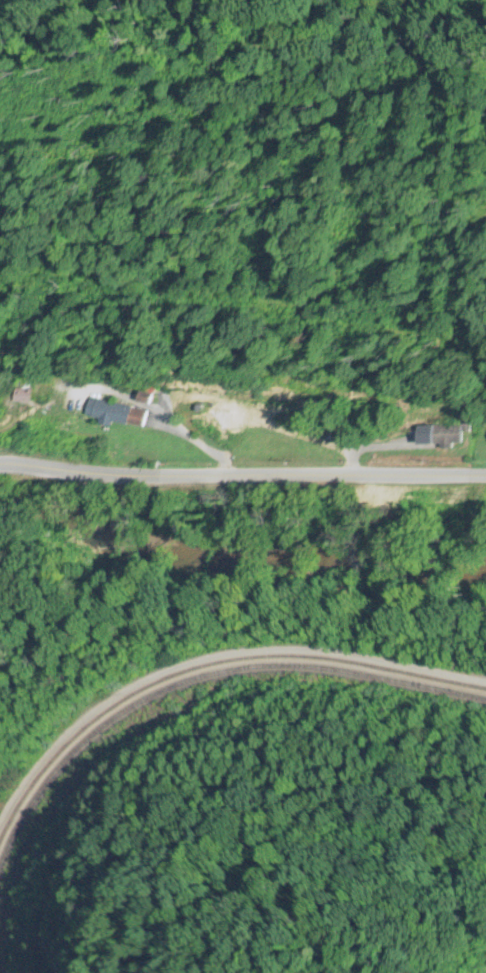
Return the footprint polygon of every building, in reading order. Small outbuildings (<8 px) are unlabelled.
[(115,424),(147,430),(150,412),(91,401),(87,418),(102,421),(100,428),(114,431),(115,424)] [(420,428),(420,446),(462,446),(462,428),(420,428)]
